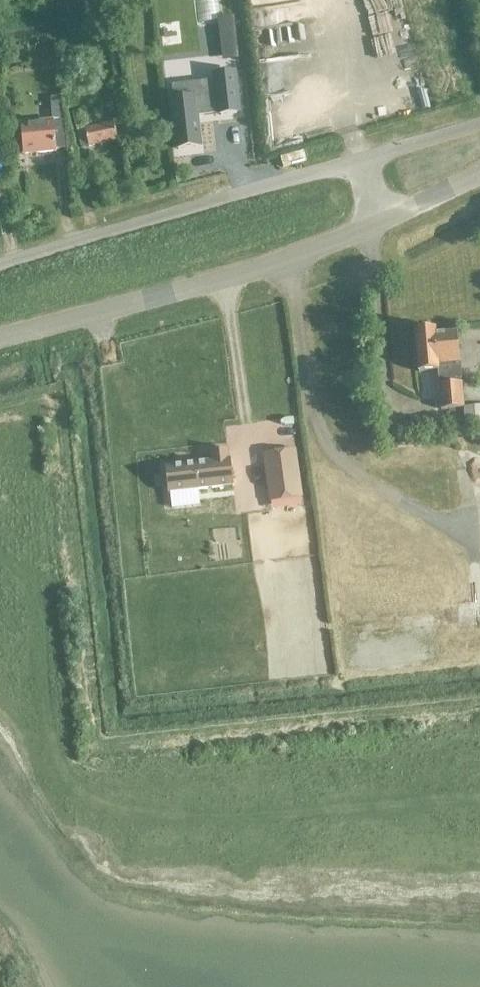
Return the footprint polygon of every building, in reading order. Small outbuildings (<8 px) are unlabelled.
[(217,80),(171,85),(172,99),(178,150),(198,148),(195,117),(220,114),(221,116),(237,114),(232,74),(216,75),(217,80)] [(63,121),(60,122),(59,101),(51,102),(52,122),(22,125),(24,155),(55,152),(55,144),(64,144),(63,121)] [(88,147),(118,141),(114,123),(85,129),(86,133),(78,135),(81,149),(88,147)] [(418,331),(415,331),(418,373),(437,371),(438,386),(441,411),(463,409),(461,384),(459,363),(457,334),(435,335),(435,330),(428,330),(426,324),(420,324),(418,331)] [(466,433),(479,432),(479,409),(464,410),(466,433)] [(164,467),(167,486),(167,494),(233,487),(230,460),(228,460),(227,450),(209,452),(210,462),(164,467)] [(295,451),(261,456),(268,504),(302,499),(295,451)]
